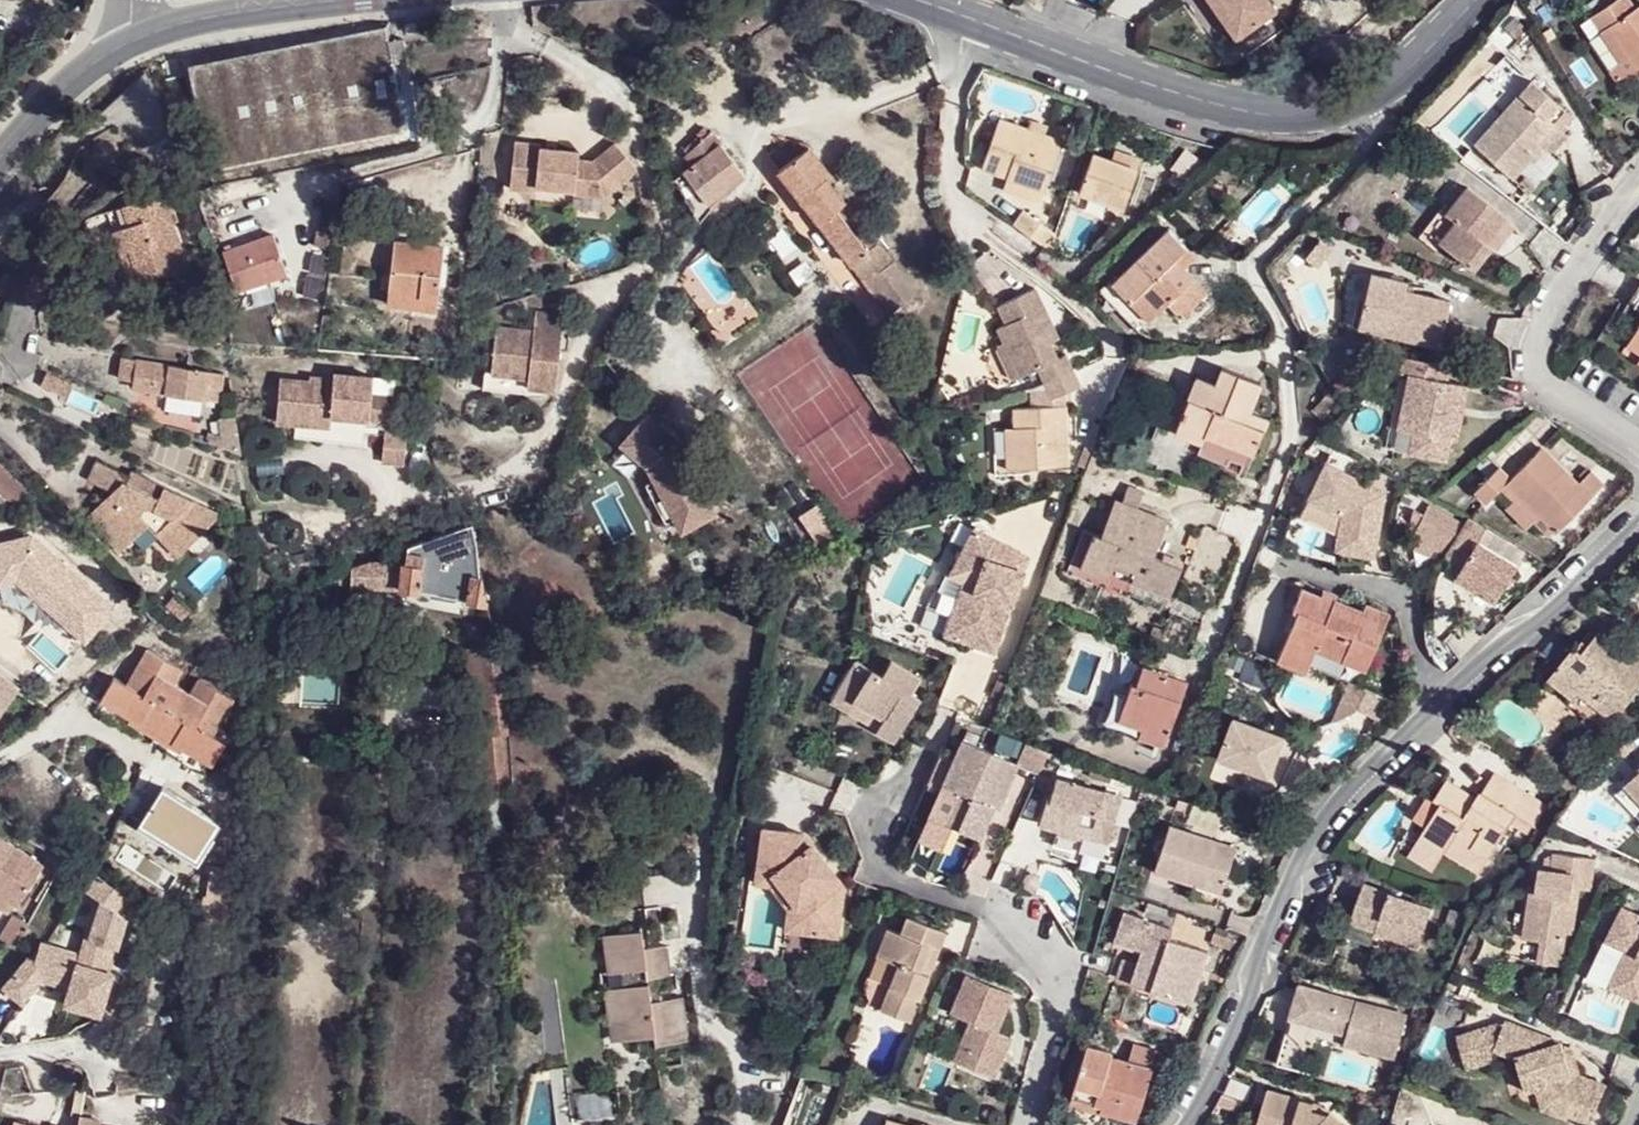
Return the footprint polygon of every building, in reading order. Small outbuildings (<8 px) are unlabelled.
[(1237,37),(1276,9),(1270,0),(1211,0),(1237,37)] [(1598,34),(1605,29),(1633,72),(1638,68),(1638,6),(1632,11),(1626,0),(1616,0),(1588,18),(1598,34)] [(1627,76),(1633,72),(1605,29),(1598,34),(1627,76)] [(405,136),(395,61),(392,39),(391,31),(187,68),(208,173),(405,136)] [(402,37),(392,39),(395,61),(406,60),(405,52),(402,37)] [(1534,75),(1528,80),(1547,99),(1554,92),(1534,75)] [(1559,111),(1547,99),(1528,80),(1470,139),(1507,176),(1536,146),(1531,141),(1537,136),(1549,147),(1560,134),(1549,122),(1559,111)] [(1052,139),(987,118),(970,168),(1035,190),(1052,139)] [(690,165),(673,178),(696,217),(709,208),(705,203),(743,175),(709,130),(683,154),(690,165)] [(542,143),(516,140),(510,187),(537,191),(537,185),(576,190),(577,186),(589,188),(608,171),(618,185),(638,168),(617,143),(593,163),(579,161),(580,152),(542,148),(542,143)] [(1089,141),(1087,150),(1113,159),(1117,150),(1089,141)] [(1087,150),(1066,144),(1054,182),(1101,197),(1113,159),(1087,150)] [(830,174),(807,146),(778,170),(892,311),(905,303),(882,273),(894,264),(877,244),(868,250),(842,217),(850,210),(837,193),(842,189),(837,182),(832,186),(825,178),(830,174)] [(856,172),(846,159),(834,169),(844,181),(856,172)] [(589,188),(577,186),(576,190),(576,193),(605,197),(618,185),(608,171),(589,188)] [(1500,210),(1460,181),(1440,207),(1434,203),(1417,224),(1469,263),(1486,241),(1480,237),(1475,234),(1480,227),(1486,231),(1500,210)] [(166,187),(123,200),(129,219),(110,225),(117,248),(130,244),(139,276),(182,263),(167,218),(165,211),(173,208),(166,187)] [(174,209),(173,208),(165,211),(167,218),(175,216),(174,209)] [(1054,235),(1022,213),(1012,225),(1044,248),(1054,235)] [(1480,237),(1486,231),(1480,227),(1475,234),(1480,237)] [(330,231),(317,229),(315,245),(328,246),(330,231)] [(1165,231),(1122,275),(1120,277),(1138,296),(1145,288),(1165,307),(1180,322),(1205,294),(1181,271),(1194,258),(1165,231)] [(272,235),(222,252),(235,290),(285,274),(272,235)] [(442,246),(393,240),(388,303),(436,308),(442,246)] [(126,279),(139,276),(130,244),(117,248),(126,279)] [(1407,276),(1370,268),(1361,310),(1397,319),(1392,333),(1438,344),(1448,297),(1406,286),(1407,276)] [(1118,271),(1112,278),(1153,318),(1165,307),(1145,288),(1138,296),(1120,277),(1122,275),(1118,271)] [(1626,300),(1638,308),(1638,280),(1626,300)] [(1033,287),(995,304),(1003,324),(991,329),(1014,378),(1038,369),(1053,399),(1079,388),(1064,356),(1053,360),(1046,344),(1057,340),(1046,344),(1037,323),(1047,318),(1033,287)] [(1356,324),(1392,333),(1397,319),(1361,310),(1356,324)] [(536,311),(533,330),(531,345),(538,348),(540,347),(559,348),(563,315),(536,311)] [(1057,340),(1047,318),(1037,323),(1046,344),(1057,340)] [(496,325),(490,372),(527,377),(526,387),(554,390),(559,348),(540,347),(538,348),(531,345),(533,330),(496,325)] [(1450,360),(1402,350),(1397,371),(1407,372),(1395,428),(1411,431),(1404,454),(1442,462),(1447,439),(1456,441),(1469,384),(1446,378),(1450,360)] [(132,387),(166,392),(202,398),(217,400),(221,374),(120,357),(117,378),(133,380),(132,387)] [(1172,432),(1201,443),(1205,435),(1252,455),(1267,419),(1250,412),(1260,388),(1209,367),(1194,402),(1186,399),(1172,432)] [(314,383),(285,380),(280,419),(299,423),(334,427),(336,418),(372,421),(374,397),(377,377),(337,373),(337,378),(315,377),(314,383)] [(199,416),(202,398),(166,392),(163,409),(199,416)] [(397,400),(374,397),(372,421),(395,424),(397,400)] [(621,429),(673,534),(714,514),(661,409),(621,429)] [(1011,411),(1012,430),(1013,472),(1066,470),(1063,409),(1011,411)] [(372,421),(336,418),(334,427),(299,423),(297,434),(370,445),(372,421)] [(239,453),(235,424),(224,425),(225,436),(212,438),(213,454),(239,453)] [(1391,451),(1404,454),(1411,431),(1395,428),(1391,451)] [(1002,472),(1013,472),(1012,430),(1001,431),(1002,472)] [(409,434),(387,431),(382,463),(404,466),(409,434)] [(1246,468),(1252,455),(1205,435),(1201,443),(1196,455),(1226,467),(1229,461),(1246,468)] [(1474,498),(1493,482),(1498,476),(1509,490),(1528,510),(1545,531),(1593,489),(1580,474),(1571,482),(1533,442),(1502,471),(1488,459),(1461,481),(1474,498)] [(1378,479),(1321,450),(1317,459),(1300,494),(1296,500),(1333,519),(1327,542),(1364,550),(1376,489),(1378,479)] [(123,475),(92,460),(83,478),(115,493),(120,482),(123,475)] [(2,490),(13,479),(0,465),(0,489),(2,490)] [(125,470),(123,475),(120,482),(155,497),(160,485),(125,470)] [(1493,482),(1505,495),(1509,490),(1498,476),(1493,482)] [(13,479),(2,490),(17,506),(29,495),(13,479)] [(155,497),(120,482),(115,493),(112,500),(100,495),(89,523),(125,538),(134,513),(142,521),(177,552),(202,527),(192,519),(206,504),(160,485),(155,497)] [(1516,521),(1528,510),(1509,490),(1505,495),(1499,500),(1516,521)] [(116,550),(142,521),(134,513),(125,538),(89,523),(100,495),(80,516),(116,550)] [(1163,518),(1112,498),(1097,534),(1091,531),(1078,564),(1103,574),(1110,559),(1132,569),(1128,578),(1166,594),(1177,565),(1149,554),(1163,518)] [(1442,537),(1453,518),(1427,503),(1415,523),(1442,537)] [(218,510),(206,504),(192,519),(202,527),(218,510)] [(1483,525),(1464,516),(1459,522),(1449,541),(1439,555),(1454,565),(1451,570),(1492,596),(1512,562),(1474,539),(1483,525)] [(1016,537),(976,517),(955,556),(983,568),(958,625),(996,638),(1026,559),(1010,551),(1016,537)] [(314,577),(256,596),(255,611),(276,605),(313,594),(351,583),(363,584),(380,585),(394,586),(404,588),(420,592),(442,595),(485,601),(480,577),(470,522),(405,546),(403,562),(369,559),(315,576),(314,577)] [(1415,523),(1407,537),(1433,553),(1442,537),(1415,523)] [(1033,545),(1016,537),(1010,551),(1026,559),(1033,545)] [(946,619),(958,625),(983,568),(955,556),(944,576),(964,585),(946,619)] [(1487,603),(1492,596),(1451,570),(1446,577),(1487,603)] [(1322,589),(1320,597),(1334,600),(1336,594),(1322,589)] [(1320,597),(1302,590),(1294,611),(1300,614),(1280,662),(1308,673),(1317,652),(1320,644),(1337,651),(1355,608),(1334,600),(1320,597)] [(1355,608),(1337,651),(1343,652),(1341,660),(1366,670),(1387,614),(1364,605),(1363,612),(1355,608)] [(1539,674),(1563,696),(1561,700),(1577,715),(1588,702),(1605,715),(1638,675),(1638,668),(1588,628),(1579,640),(1582,644),(1575,653),(1566,644),(1564,643),(1539,674)] [(1573,635),(1566,644),(1575,653),(1582,644),(1579,640),(1573,635)] [(1317,652),(1334,658),(1337,651),(1320,644),(1317,652)] [(178,692),(170,687),(181,670),(147,650),(127,685),(114,677),(100,700),(128,717),(126,721),(153,737),(160,724),(178,692)] [(1334,658),(1341,660),(1343,652),(1337,651),(1334,658)] [(875,679),(864,674),(848,706),(881,723),(877,731),(874,737),(892,746),(916,700),(907,695),(916,677),(884,660),(875,679)] [(1131,682),(1125,695),(1116,717),(1166,737),(1186,683),(1142,666),(1136,684),(1131,682)] [(0,677),(0,718),(19,690),(0,677)] [(1364,686),(1343,679),(1339,693),(1358,700),(1364,686)] [(187,697),(178,692),(160,724),(153,737),(179,752),(182,749),(211,766),(224,744),(211,735),(232,700),(199,680),(187,697)] [(1162,748),(1166,737),(1116,717),(1125,695),(1112,689),(1099,724),(1162,748)] [(844,714),(877,731),(881,723),(848,706),(844,714)] [(1233,720),(1218,759),(1268,779),(1283,739),(1233,720)] [(1017,766),(963,742),(918,841),(937,851),(949,827),(981,843),(995,810),(987,807),(993,793),(1005,798),(1017,766)] [(1619,774),(1638,797),(1638,756),(1619,774)] [(1417,818),(1407,833),(1433,849),(1467,871),(1505,811),(1501,808),(1513,790),(1482,771),(1470,790),(1466,788),(1463,792),(1460,799),(1452,795),(1456,788),(1433,772),(1418,796),(1414,794),(1404,810),(1417,818)] [(1638,801),(1638,797),(1619,774),(1607,784),(1629,810),(1638,801)] [(1119,796),(1056,777),(1050,793),(1045,790),(1036,822),(1054,828),(1053,832),(1075,839),(1075,835),(1104,844),(1119,796)] [(1463,792),(1456,788),(1452,795),(1460,799),(1463,792)] [(999,812),(1005,798),(993,793),(987,807),(995,810),(999,812)] [(1629,823),(1638,834),(1638,814),(1629,823)] [(1150,871),(1189,886),(1218,897),(1234,852),(1166,827),(1150,871)] [(792,831),(751,828),(747,875),(768,876),(792,902),(784,911),(782,932),(834,937),(839,883),(792,831)] [(1407,833),(1400,846),(1424,862),(1433,849),(1407,833)] [(8,913),(16,904),(41,866),(0,840),(0,908),(8,913)] [(1585,888),(1589,856),(1548,850),(1546,869),(1533,867),(1530,889),(1523,888),(1516,938),(1536,941),(1533,963),(1555,967),(1561,934),(1568,936),(1572,906),(1565,904),(1567,885),(1576,886),(1585,888)] [(136,898),(95,870),(87,884),(97,891),(117,904),(121,899),(131,906),(136,898)] [(761,885),(784,911),(792,902),(768,876),(747,875),(746,884),(761,885)] [(1362,884),(1348,921),(1389,935),(1389,938),(1429,952),(1444,912),(1362,884)] [(1572,906),(1576,886),(1567,885),(1565,904),(1572,906)] [(1214,911),(1218,897),(1189,886),(1183,899),(1214,911)] [(97,891),(86,929),(81,928),(75,948),(38,936),(31,954),(24,951),(0,978),(0,984),(21,1001),(42,973),(62,979),(57,998),(98,1012),(126,910),(117,904),(97,891)] [(1611,973),(1604,988),(1638,1004),(1638,1001),(1638,924),(1638,926),(1618,905),(1601,941),(1621,951),(1611,973)] [(1618,905),(1638,926),(1638,924),(1638,914),(1618,905)] [(1172,928),(1127,914),(1117,942),(1144,951),(1140,967),(1127,962),(1121,980),(1190,1003),(1207,952),(1169,940),(1172,928)] [(883,929),(874,956),(897,964),(890,983),(879,1011),(911,1022),(931,965),(923,961),(929,947),(936,950),(944,931),(904,917),(897,935),(883,929)] [(1348,921),(1343,934),(1384,948),(1389,938),(1389,935),(1348,921)] [(0,942),(0,944),(6,948),(9,950),(18,938),(23,941),(28,932),(14,922),(0,942)] [(605,991),(607,1011),(616,1009),(621,1039),(625,1039),(626,1044),(639,1044),(638,1037),(654,1036),(656,1048),(696,1042),(696,1039),(689,1041),(686,1024),(692,1023),(692,1019),(674,1021),(672,1002),(685,1000),(685,997),(651,1002),(648,978),(678,974),(678,971),(670,971),(666,948),(641,951),(638,932),(598,937),(599,941),(606,941),(610,973),(602,975),(602,982),(607,982),(606,977),(618,975),(619,988),(605,991)] [(1235,941),(1214,934),(1211,944),(1232,951),(1235,941)] [(1593,964),(1611,973),(1621,951),(1601,941),(1593,964)] [(931,965),(936,950),(929,947),(923,961),(931,965)] [(867,975),(890,983),(897,964),(874,956),(867,975)] [(1015,995),(969,975),(949,1011),(970,1021),(952,1062),(993,1080),(1007,1046),(1000,1043),(1004,1035),(998,1031),(1015,995)] [(1302,987),(1287,1035),(1306,1041),(1312,1024),(1347,1035),(1345,1045),(1396,1062),(1410,1020),(1302,987)] [(1435,1010),(1422,1005),(1416,1021),(1428,1026),(1435,1010)] [(612,1046),(626,1044),(625,1039),(621,1039),(616,1009),(607,1011),(612,1046)] [(1463,1068),(1490,1059),(1500,1054),(1517,1068),(1527,1096),(1552,1087),(1554,1094),(1560,1110),(1566,1107),(1577,1121),(1587,1124),(1604,1124),(1617,1091),(1589,1081),(1581,1077),(1561,1042),(1507,1021),(1507,1022),(1453,1036),(1463,1068)] [(1012,1038),(1004,1035),(1000,1043),(1007,1046),(1012,1038)] [(1085,1041),(1068,1092),(1099,1100),(1097,1106),(1133,1116),(1147,1064),(1159,1069),(1165,1048),(1132,1038),(1126,1058),(1107,1052),(1108,1047),(1085,1041)] [(1569,1046),(1561,1042),(1581,1077),(1589,1081),(1569,1046)] [(1527,1096),(1529,1103),(1543,1098),(1549,1116),(1570,1124),(1575,1124),(1577,1121),(1566,1107),(1560,1110),(1554,1094),(1552,1087),(1527,1096)] [(1256,1124),(1338,1124),(1329,1114),(1324,1117),(1310,1111),(1312,1104),(1269,1088),(1256,1124)] [(1095,1111),(1097,1106),(1099,1100),(1068,1092),(1065,1101),(1095,1111)] [(1324,1109),(1312,1104),(1310,1111),(1324,1117),(1329,1114),(1324,1109)] [(81,1113),(78,1124),(86,1124),(89,1115),(81,1113)] [(89,1115),(86,1124),(98,1124),(100,1117),(89,1115)] [(14,1116),(11,1124),(45,1124),(14,1116)]
